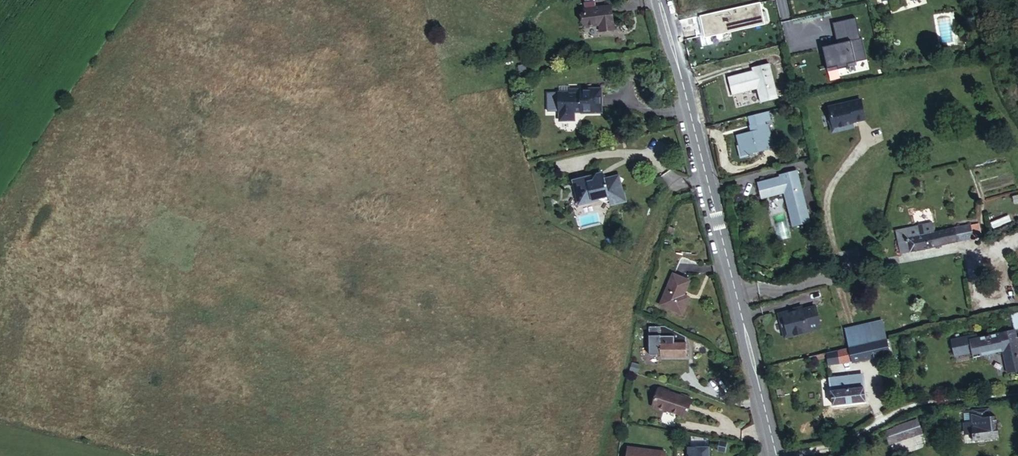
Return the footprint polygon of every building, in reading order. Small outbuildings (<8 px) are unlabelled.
[(759,1),(699,14),(701,26),(708,25),(710,33),(763,21),(759,1)] [(619,35),(616,8),(588,10),(590,30),(604,29),(605,36),(619,35)] [(831,22),(835,43),(830,44),(831,48),(821,50),(827,69),(837,67),(838,70),(848,67),(847,64),(855,62),(866,60),(861,38),(859,39),(854,17),(831,22)] [(703,36),(763,23),(763,21),(710,33),(708,25),(701,26),(703,36)] [(756,68),(728,74),(732,90),(757,84),(761,99),(778,95),(770,60),(755,64),(756,68)] [(604,91),(583,91),(583,95),(571,95),(571,91),(571,88),(561,87),(561,93),(560,93),(561,119),(565,122),(576,123),(576,114),(604,115),(604,91)] [(855,100),(825,105),(827,113),(829,126),(842,124),(842,121),(846,121),(858,118),(855,100)] [(762,109),(742,114),(746,129),(730,133),(733,143),(731,144),(734,155),(742,153),(741,151),(766,145),(761,122),(759,123),(758,119),(764,118),(762,109)] [(847,126),(846,121),(842,121),(842,124),(829,126),(827,113),(826,113),(828,129),(847,126)] [(789,214),(806,211),(796,166),(779,170),(781,180),(756,186),(760,201),(784,196),(788,215),(789,214)] [(623,204),(627,197),(627,195),(623,193),(624,190),(620,177),(606,181),(606,178),(600,175),(597,180),(594,177),(575,183),(579,199),(583,198),(585,205),(610,199),(612,207),(623,204)] [(810,229),(806,211),(789,214),(788,215),(793,235),(811,231),(810,229)] [(905,237),(932,232),(929,223),(903,228),(905,237)] [(968,225),(971,237),(977,236),(975,223),(968,225)] [(955,240),(971,237),(968,225),(952,228),(955,240)] [(893,231),(896,240),(905,237),(903,228),(893,231)] [(908,250),(955,240),(952,228),(932,232),(905,237),(896,240),(897,249),(907,246),(908,250)] [(681,294),(688,278),(674,271),(659,302),(680,312),(687,297),(681,294)] [(792,332),(825,324),(824,321),(820,302),(807,306),(806,302),(802,303),(802,305),(796,307),(787,309),(792,332)] [(792,332),(787,309),(782,310),(787,333),(792,332)] [(1009,313),(1011,323),(1017,321),(1017,311),(1009,313)] [(887,336),(890,335),(886,317),(847,326),(852,343),(887,336)] [(664,325),(660,325),(651,325),(651,353),(662,353),(662,341),(674,340),(675,338),(668,337),(668,332),(683,334),(684,333),(664,325)] [(1016,346),(1015,343),(1013,343),(1012,339),(1014,338),(1014,336),(1012,328),(973,337),(972,332),(950,337),(955,356),(968,352),(968,351),(975,349),(976,352),(998,347),(999,350),(1004,372),(1017,369),(1017,359),(1015,351),(1017,351),(1016,346)] [(685,355),(683,334),(668,332),(668,337),(675,338),(674,340),(662,341),(662,353),(662,355),(685,355)] [(851,344),(852,354),(853,360),(890,351),(887,336),(852,343),(851,344)] [(839,346),(841,356),(852,354),(851,344),(839,346)] [(839,346),(817,351),(819,353),(829,351),(832,359),(841,356),(839,346)] [(977,355),(999,350),(998,347),(976,352),(977,355)] [(977,355),(976,352),(975,349),(968,351),(968,352),(969,357),(977,355)] [(831,388),(853,383),(850,374),(829,379),(831,388)] [(864,381),(853,383),(831,388),(834,403),(866,396),(864,381)] [(687,415),(694,397),(658,384),(651,404),(665,409),(666,408),(687,415)] [(996,435),(995,411),(977,413),(977,410),(970,410),(972,436),(996,435)] [(709,436),(690,434),(689,455),(708,455),(709,436)] [(728,437),(718,435),(717,442),(727,444),(728,437)] [(891,450),(901,446),(898,435),(888,440),(891,450)] [(664,447),(625,443),(624,455),(663,455),(664,447)]
